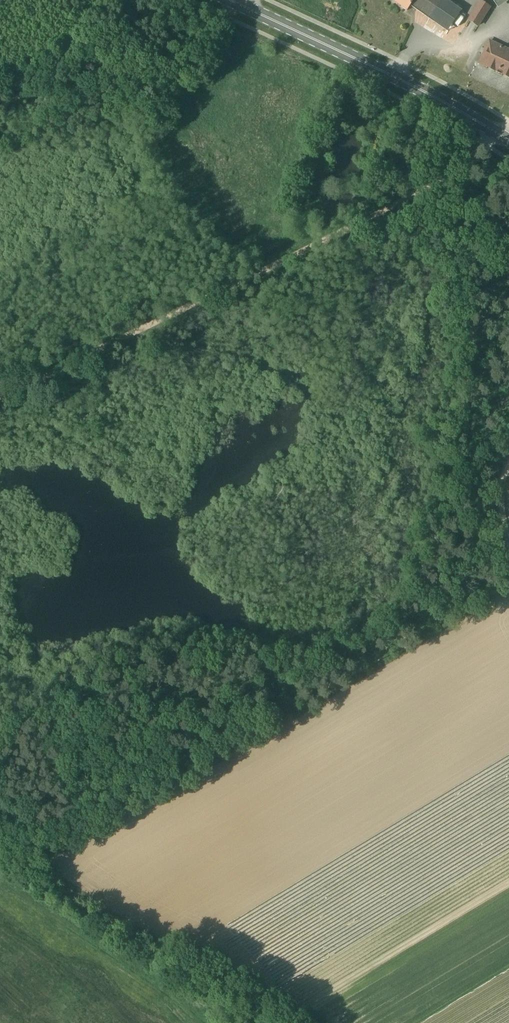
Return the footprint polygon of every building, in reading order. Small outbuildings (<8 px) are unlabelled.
[(394,1),(407,10),(409,7),(415,0),(395,0),(394,1)] [(491,7),(480,0),(467,20),(478,27),(491,7)] [(479,63),(508,76),(508,49),(490,40),(479,63)] [(361,93),(354,90),(352,95),(358,98),(361,93)]
